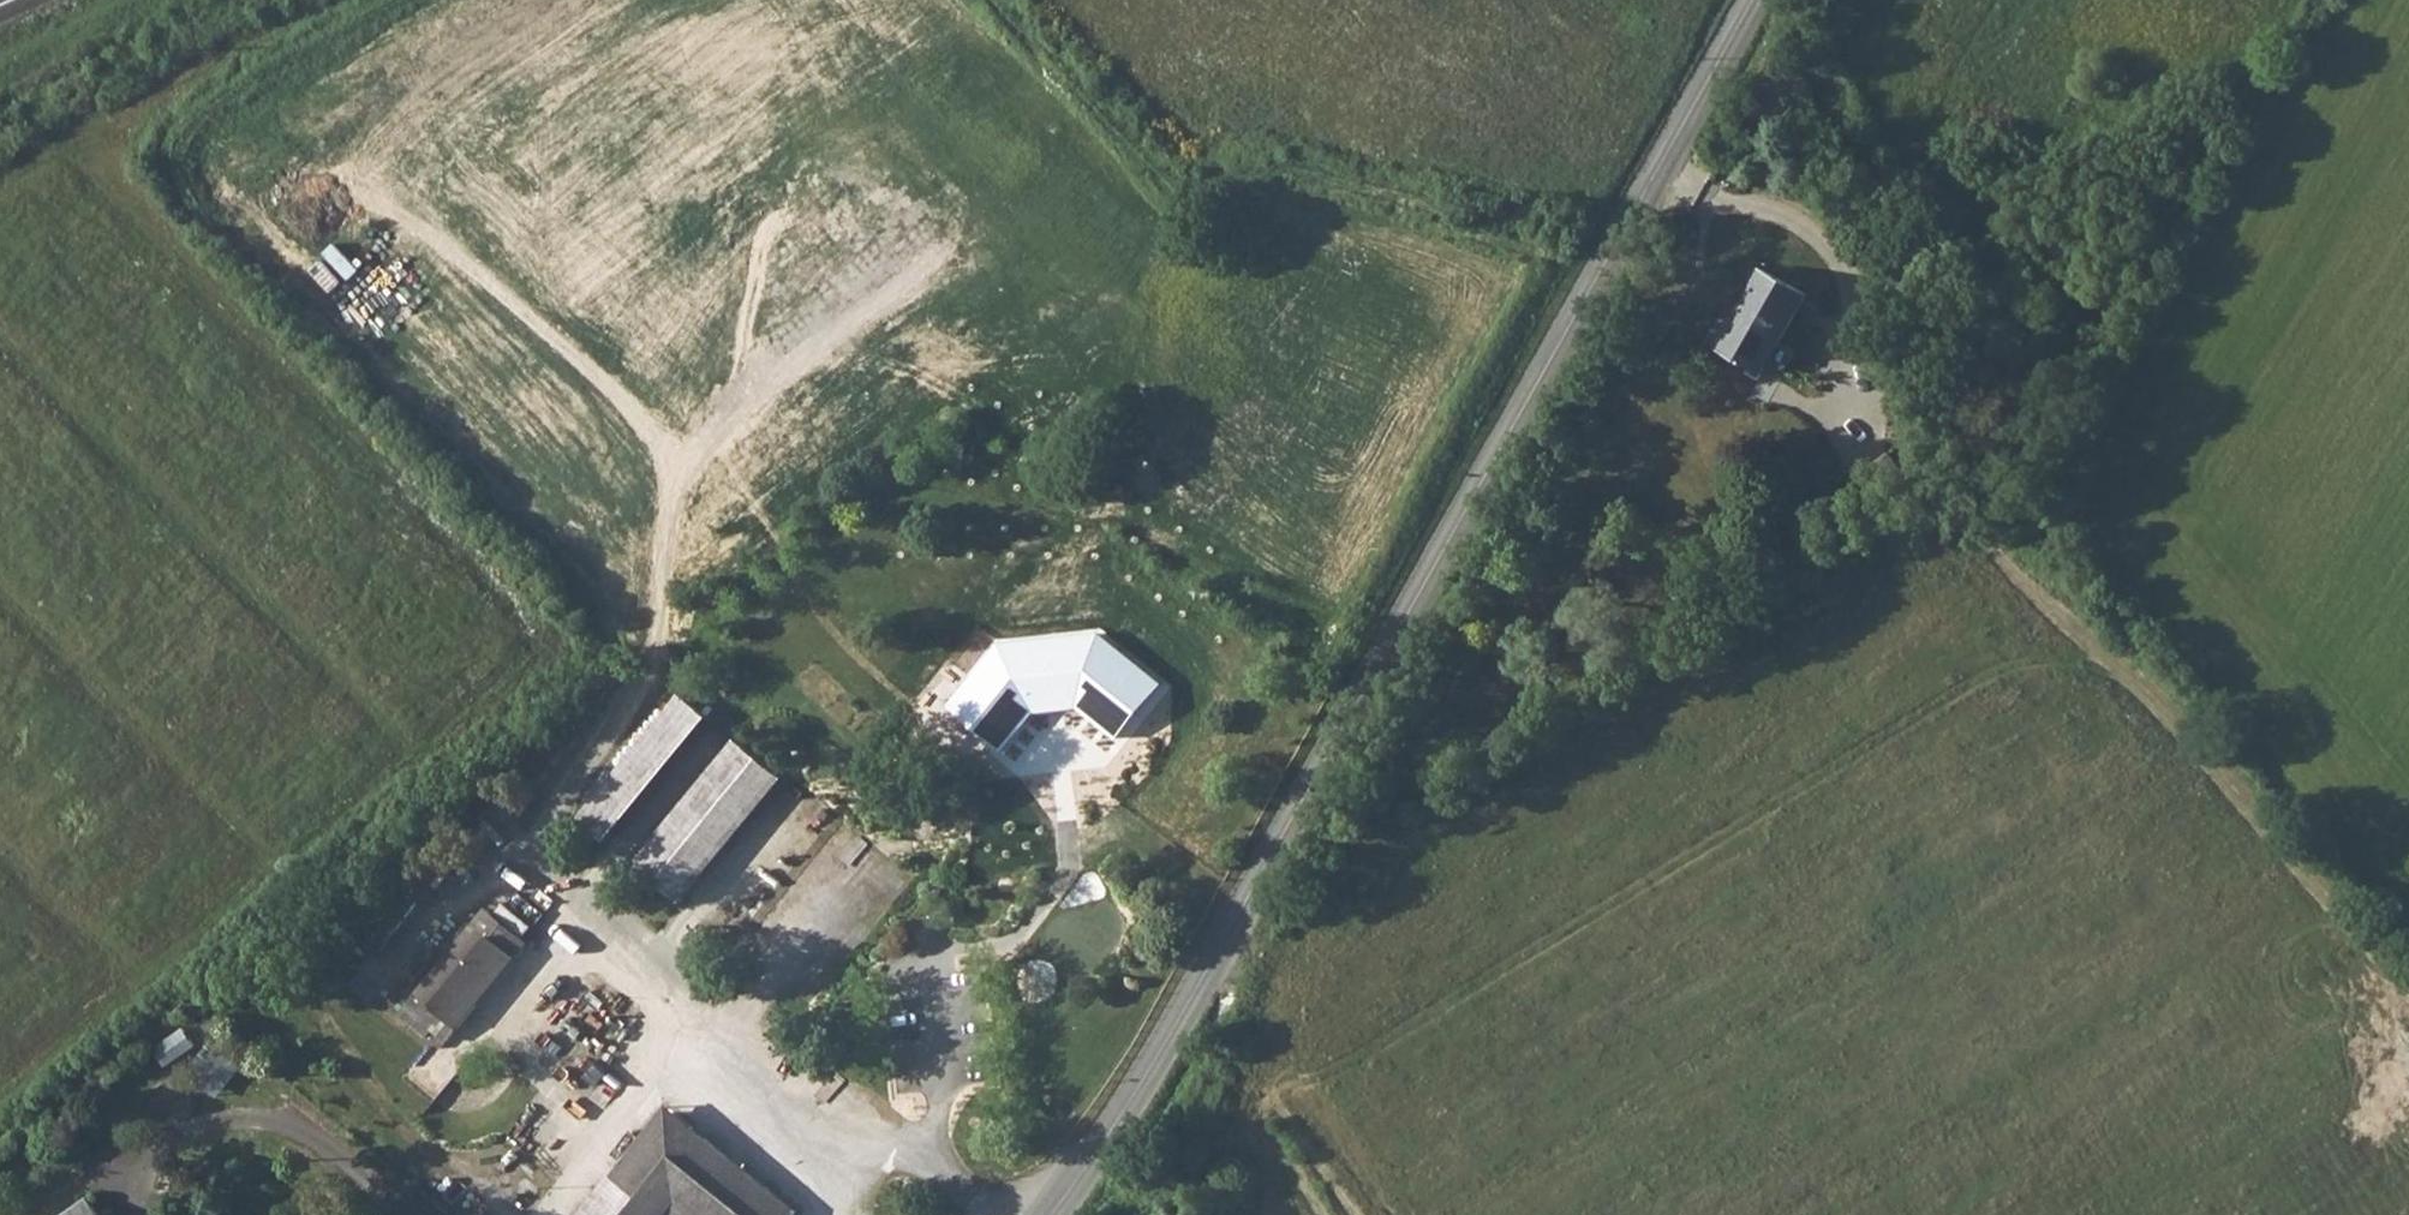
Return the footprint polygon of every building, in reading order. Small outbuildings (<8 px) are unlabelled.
[(1761,269),(1719,352),(1766,378),(1808,295),(1761,269)] [(953,698),(961,705),(972,715),(970,731),(972,732),(983,723),(1005,741),(1021,721),(1033,706),(1084,700),(1119,728),(1134,709),(1144,716),(1145,696),(1160,678),(1103,629),(1068,632),(1065,606),(1060,607),(1045,597),(1039,609),(1030,609),(1030,638),(1000,641),(983,661),(973,673),(953,698)] [(709,721),(679,695),(569,827),(599,852),(709,721)] [(781,779),(734,742),(630,872),(677,909),(781,779)] [(438,1029),(403,1073),(434,1097),(477,1043),(458,1028),(525,943),(483,910),(416,993),(440,1013),(431,1025),(438,1029)] [(208,1048),(198,1060),(227,1087),(238,1073),(208,1048)] [(678,1198),(699,1214),(792,1214),(797,1208),(665,1103),(576,1214),(577,1214),(665,1214),(678,1198)] [(62,1214),(105,1214),(91,1195),(62,1214)]
